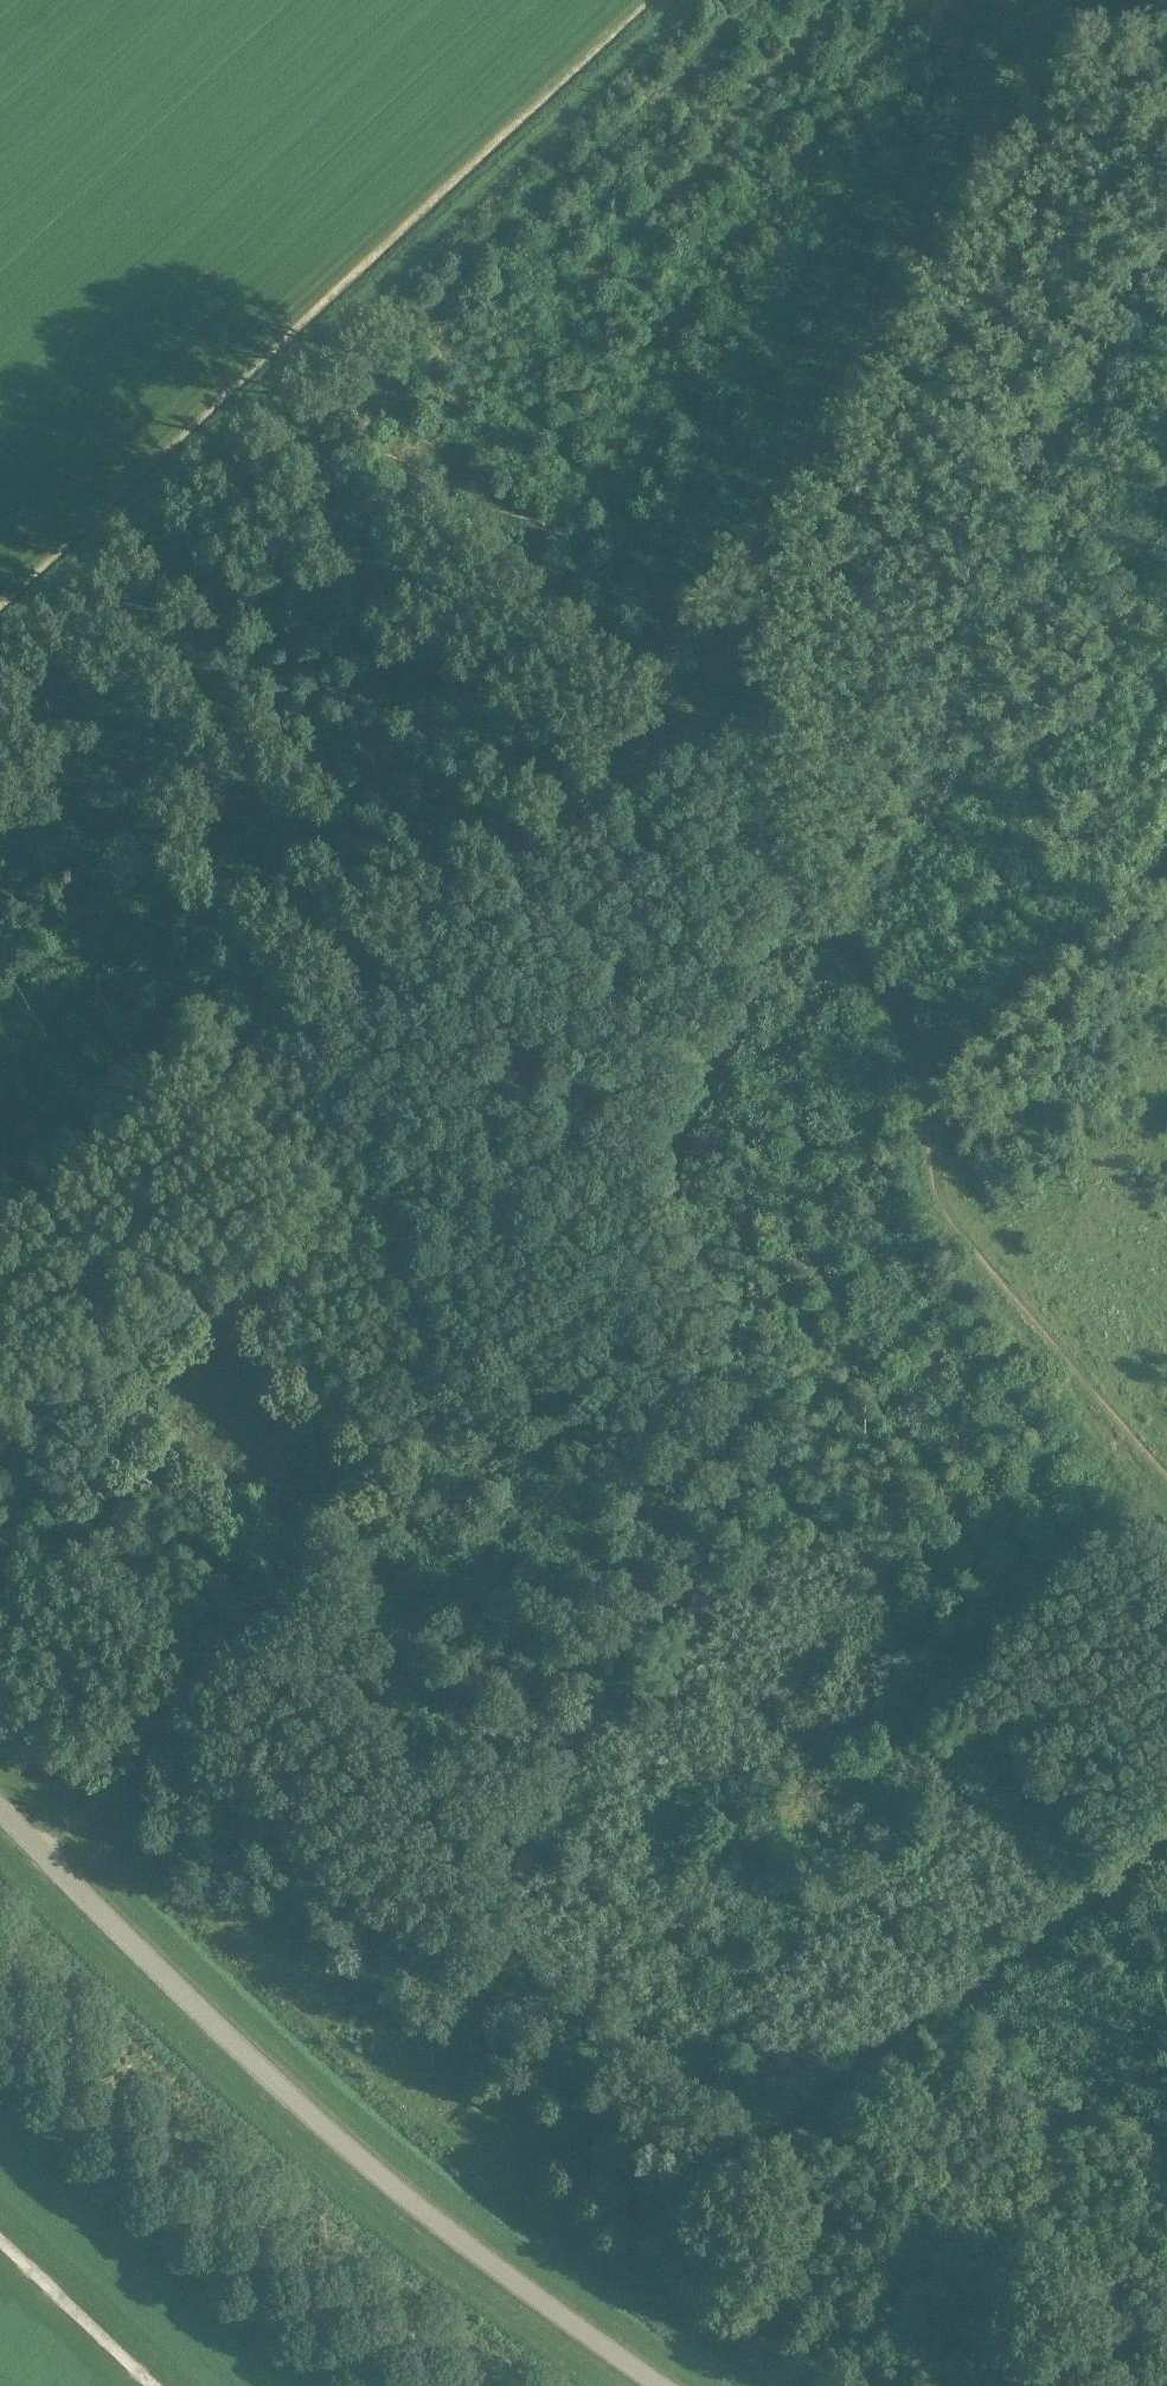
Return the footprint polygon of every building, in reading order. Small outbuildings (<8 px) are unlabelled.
[(930,1682),(947,1674),(941,1660),(923,1668),(930,1682)] [(950,1744),(971,1754),(976,1743),(956,1733),(950,1744)]
